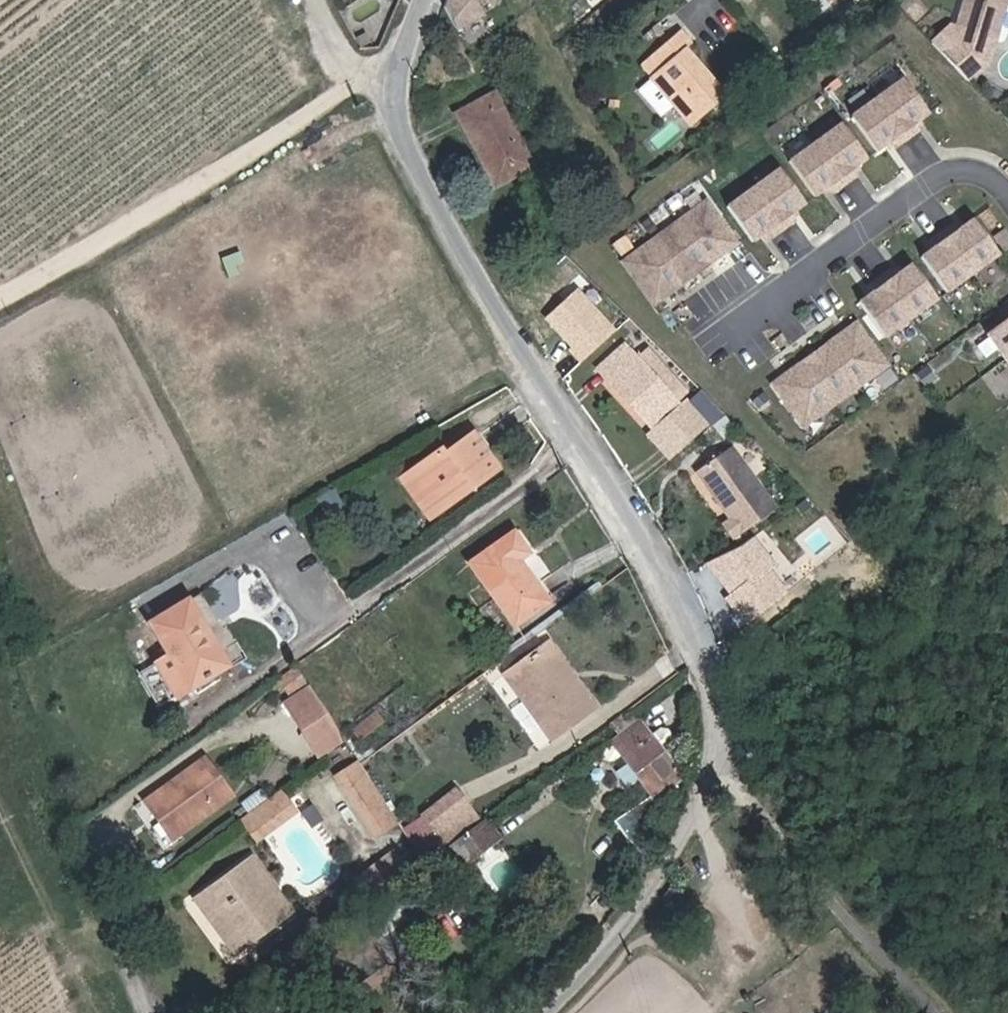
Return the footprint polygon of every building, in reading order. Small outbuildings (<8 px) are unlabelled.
[(973,42),(1007,53),(1007,0),(985,0),(973,42)] [(373,43),(360,50),(365,59),(378,52),(373,43)] [(694,55),(654,89),(705,148),(739,119),(719,95),(716,98),(710,91),(714,88),(703,76),(708,71),(694,55)] [(902,84),(851,122),(877,157),(891,147),(896,153),(920,135),(915,128),(928,118),(902,84)] [(714,88),(710,91),(716,98),(719,95),(714,88)] [(467,140),(490,181),(498,177),(515,204),(548,185),(510,115),(467,140)] [(841,130),(790,169),(816,203),(830,193),(835,200),(859,181),(854,175),(867,164),(841,130)] [(780,176),(729,215),(755,250),(769,239),(774,246),(798,228),(793,221),(806,211),(780,176)] [(498,177),(490,181),(506,209),(515,204),(498,177)] [(708,209),(625,272),(657,315),(741,252),(708,209)] [(950,295),(1001,256),(975,222),(961,232),(956,226),(932,244),(937,251),(924,261),(950,295)] [(1000,238),(1007,249),(1007,233),(1007,232),(1000,238)] [(889,342),(940,303),(914,268),(900,278),(895,272),(871,291),(876,297),(863,307),(889,342)] [(575,289),(548,316),(584,354),(612,328),(575,289)] [(1007,358),(1007,324),(991,337),(1007,358)] [(861,327),(777,391),(810,434),(893,370),(861,327)] [(676,423),(627,364),(598,387),(608,400),(605,404),(643,451),(676,423)] [(605,404),(608,400),(598,387),(594,390),(605,404)] [(678,425),(638,457),(657,480),(697,449),(678,425)] [(441,474),(401,499),(427,542),(499,495),(475,459),(444,478),(441,474)] [(716,469),(690,490),(726,535),(718,541),(728,554),(736,548),(760,527),(716,469)] [(816,580),(829,570),(817,557),(814,553),(792,568),(806,587),(816,580)] [(506,558),(464,586),(507,649),(536,628),(506,582),(517,574),(506,558)] [(141,651),(160,684),(179,715),(225,687),(187,623),(141,651)] [(296,665),(278,679),(290,694),(308,679),(296,665)] [(541,667),(504,692),(548,754),(584,730),(541,667)] [(179,715),(160,684),(145,693),(164,724),(179,715)] [(275,728),(302,770),(328,754),(300,713),(275,728)] [(179,715),(164,724),(172,734),(186,727),(179,715)] [(638,764),(622,741),(580,770),(586,779),(596,780),(606,774),(634,815),(597,840),(605,852),(669,809),(649,780),(638,764)] [(648,757),(638,764),(649,780),(659,774),(660,767),(654,758),(648,757)] [(128,825),(138,840),(146,836),(161,858),(214,822),(189,784),(128,825)] [(350,789),(330,802),(369,860),(389,847),(350,789)] [(442,848),(481,819),(465,796),(424,826),(436,842),(442,848)] [(268,816),(242,834),(255,854),(281,837),(268,816)] [(484,831),(488,829),(481,819),(442,848),(448,858),(483,833),(484,831)] [(426,847),(436,842),(424,826),(416,831),(426,847)] [(492,833),(452,862),(468,885),(508,856),(492,833)] [(244,861),(255,854),(242,834),(231,842),(244,861)] [(468,885),(452,862),(442,869),(457,891),(468,885)] [(232,975),(252,958),(242,944),(273,922),(242,884),(191,924),(232,975)] [(284,934),(273,922),(242,944),(252,958),(284,934)]
